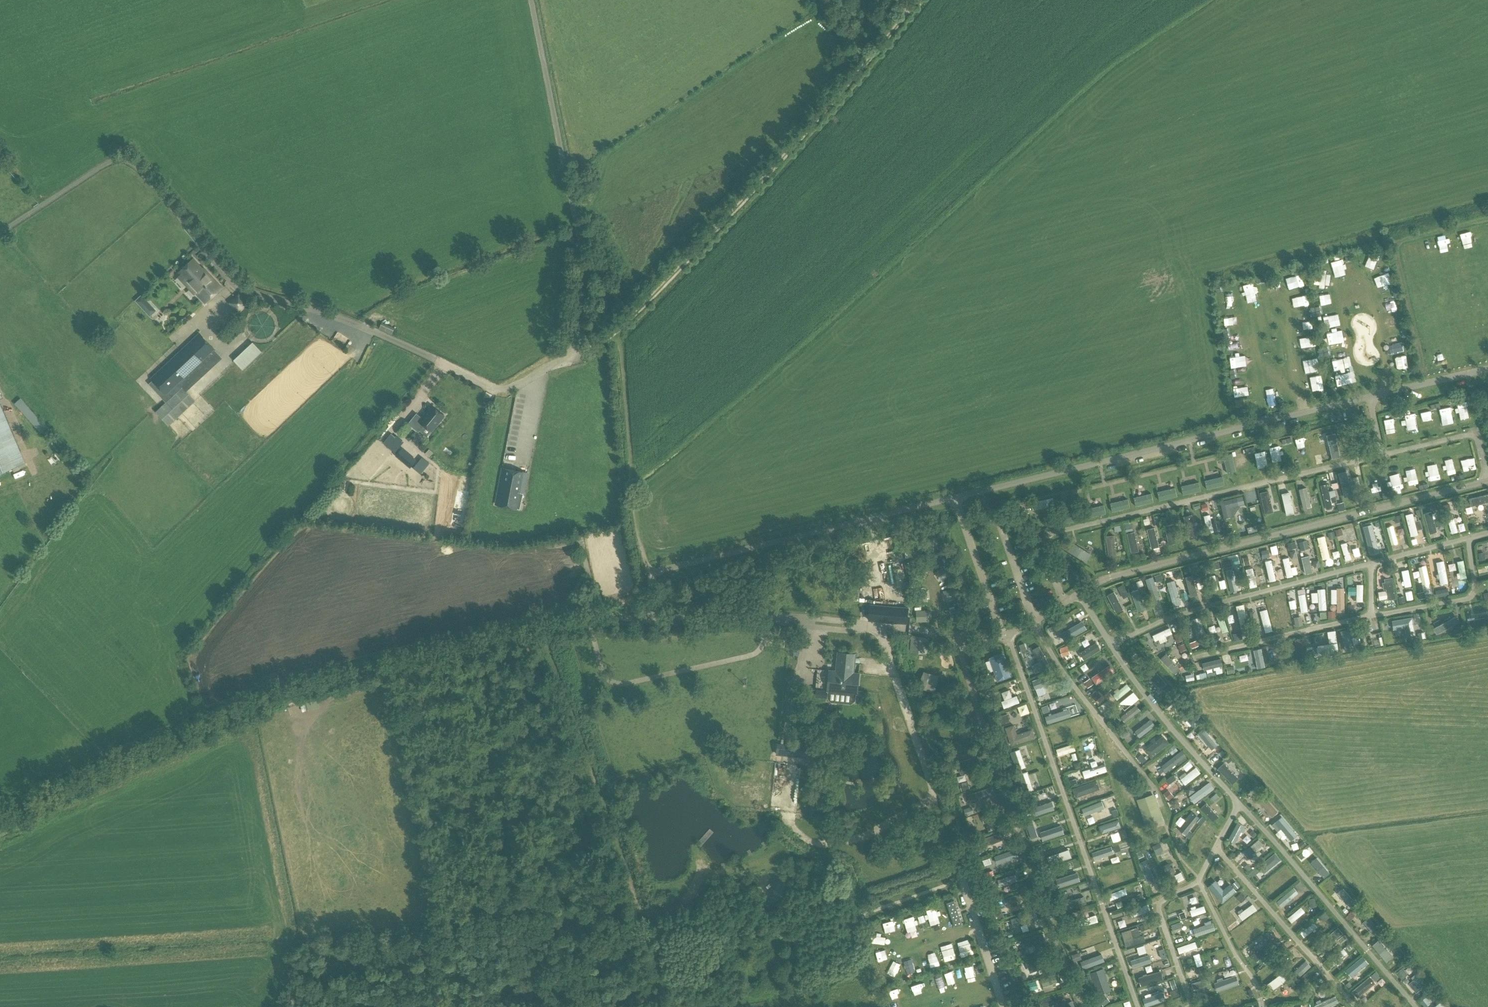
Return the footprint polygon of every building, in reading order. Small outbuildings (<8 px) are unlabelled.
[(204,269),(203,270),(194,259),(180,272),(189,282),(188,283),(206,302),(222,287),(204,269)] [(215,349),(200,333),(188,344),(189,345),(153,378),(152,377),(151,378),(170,398),(156,412),(169,425),(195,401),(186,391),(222,358),(214,350),(215,349)] [(249,342),(230,360),(240,370),(259,353),(249,342)] [(18,397),(11,402),(19,412),(17,414),(28,429),(37,422),(18,397)] [(1463,401),(1458,403),(1458,408),(1463,408),(1463,413),(1472,412),(1471,397),(1464,397),(1463,401)] [(1455,400),(1442,401),(1441,407),(1439,407),(1440,413),(1443,413),(1443,416),(1456,414),(1455,400)] [(25,463),(0,404),(0,474),(25,463)] [(431,432),(445,416),(432,404),(421,417),(416,413),(408,423),(418,432),(422,427),(425,426),(431,432)] [(1433,404),(1421,407),(1425,422),(1437,418),(1433,404)] [(1413,409),(1400,412),(1404,428),(1417,424),(1416,419),(1418,419),(1418,414),(1414,414),(1413,409)] [(1314,431),(1307,433),(1312,453),(1319,451),(1314,431)] [(389,447),(394,451),(403,440),(398,436),(389,447)] [(1400,449),(1416,444),(1414,437),(1398,442),(1400,449)] [(30,448),(37,444),(35,440),(27,444),(30,448)] [(38,446),(26,450),(28,456),(39,452),(38,446)] [(1259,471),(1253,446),(1246,447),(1250,465),(1254,464),(1255,472),(1259,471)] [(416,462),(400,449),(396,455),(411,468),(416,462)] [(1225,454),(1214,456),(1215,469),(1226,468),(1225,454)] [(1461,465),(1461,468),(1459,468),(1459,472),(1463,473),(1464,476),(1471,474),(1470,470),(1473,469),(1472,464),(1469,465),(1468,463),(1461,465)] [(1188,490),(1180,466),(1172,468),(1181,492),(1188,490)] [(523,494),(524,494),(528,473),(503,468),(496,504),(520,508),(523,494)] [(1424,470),(1427,481),(1422,482),(1423,487),(1437,483),(1433,468),(1424,470)] [(1315,476),(1307,477),(1308,486),(1316,485),(1315,476)] [(1347,479),(1340,480),(1345,502),(1353,501),(1347,479)] [(1328,482),(1321,483),(1326,503),(1337,500),(1336,495),(1330,496),(1328,482)] [(1307,487),(1299,488),(1303,508),(1311,507),(1307,487)] [(1165,498),(1172,495),(1169,488),(1162,491),(1165,498)] [(461,490),(459,503),(466,504),(468,492),(461,490)] [(1268,490),(1261,491),(1265,515),(1272,514),(1270,501),(1272,501),(1272,495),(1269,495),(1268,490)] [(1287,491),(1280,491),(1283,509),(1289,508),(1287,491)] [(1469,499),(1471,507),(1487,503),(1487,494),(1469,499)] [(1237,496),(1220,501),(1224,518),(1232,516),(1230,507),(1239,504),(1237,496)] [(1029,507),(1052,505),(1051,497),(1029,499),(1029,507)] [(1341,500),(1334,502),(1336,510),(1343,508),(1341,500)] [(292,505),(275,524),(282,530),(299,512),(292,505)] [(1437,531),(1431,511),(1423,513),(1429,533),(1437,531)] [(1412,512),(1404,515),(1411,537),(1419,534),(1412,512)] [(462,527),(464,515),(457,513),(454,525),(462,527)] [(1198,536),(1192,513),(1186,514),(1192,537),(1198,536)] [(1210,514),(1203,515),(1205,525),(1211,524),(1210,514)] [(1455,518),(1453,514),(1446,515),(1452,535),(1459,533),(1456,523),(1458,522),(1456,517),(1455,518)] [(1133,522),(1125,524),(1131,550),(1139,549),(1133,522)] [(1393,525),(1386,527),(1392,546),(1399,544),(1393,525)] [(1155,526),(1147,528),(1152,548),(1160,546),(1155,526)] [(1339,527),(1332,528),(1334,535),(1341,534),(1339,527)] [(1116,533),(1106,533),(1106,556),(1116,555),(1116,533)] [(1325,534),(1317,537),(1322,560),(1331,558),(1325,534)] [(1428,541),(1430,546),(1440,542),(1439,537),(1428,541)] [(1375,539),(1367,541),(1371,555),(1378,553),(1375,539)] [(1308,540),(1299,541),(1300,550),(1309,549),(1308,540)] [(1347,541),(1340,543),(1345,561),(1352,559),(1347,541)] [(1484,542),(1478,544),(1479,551),(1486,549),(1484,542)] [(1288,550),(1290,558),(1296,556),(1294,548),(1288,550)] [(1309,555),(1301,556),(1306,575),(1313,573),(1309,555)] [(1289,557),(1282,559),(1287,577),(1293,576),(1293,574),(1297,573),(1296,566),(1291,566),(1290,564),(1293,563),(1292,560),(1290,561),(1289,557)] [(1271,559),(1265,560),(1270,582),(1277,580),(1274,569),(1276,568),(1275,565),(1272,565),(1271,559)] [(1464,559),(1457,560),(1461,579),(1468,578),(1464,559)] [(1444,560),(1437,561),(1441,584),(1449,583),(1444,560)] [(1196,562),(1191,563),(1195,581),(1200,580),(1196,562)] [(1455,562),(1448,564),(1450,572),(1457,570),(1455,562)] [(939,590),(931,565),(908,572),(915,597),(939,590)] [(1418,567),(1422,584),(1430,583),(1426,565),(1418,567)] [(1253,567),(1245,569),(1249,584),(1257,582),(1253,567)] [(1392,567),(1384,567),(1384,577),(1393,576),(1392,567)] [(1205,571),(1212,591),(1219,589),(1213,568),(1205,571)] [(1233,568),(1225,570),(1231,592),(1238,590),(1233,568)] [(1409,569),(1401,571),(1404,588),(1412,587),(1409,569)] [(1161,572),(1153,574),(1158,591),(1166,589),(1161,572)] [(1393,578),(1385,579),(1388,599),(1396,598),(1393,578)] [(1175,583),(1167,585),(1174,610),(1181,608),(1175,583)] [(1460,584),(1452,585),(1453,593),(1461,591),(1460,584)] [(1187,601),(1199,598),(1196,588),(1185,590),(1187,601)] [(1325,588),(1318,588),(1319,610),(1326,610),(1325,588)] [(1441,589),(1434,591),(1435,599),(1443,598),(1441,589)] [(1115,590),(1106,594),(1115,613),(1123,610),(1115,590)] [(1137,590),(1131,592),(1137,609),(1143,607),(1137,590)] [(1424,590),(1417,592),(1419,599),(1425,598),(1424,590)] [(1305,594),(1298,594),(1301,613),(1307,612),(1305,594)] [(1262,595),(1250,599),(1254,611),(1266,607),(1262,595)] [(1286,599),(1278,601),(1281,621),(1289,619),(1286,599)] [(1296,600),(1289,601),(1293,615),(1300,614),(1296,600)] [(1244,603),(1234,605),(1241,629),(1250,626),(1244,603)] [(870,605),(870,606),(864,605),(863,614),(869,614),(869,619),(907,623),(908,609),(870,605)] [(1268,608),(1259,609),(1264,632),(1273,630),(1268,608)] [(1462,624),(1457,615),(1433,627),(1441,637),(1462,624)] [(1392,619),(1393,628),(1404,626),(1406,636),(1415,634),(1412,616),(1392,619)] [(1201,618),(1191,621),(1197,636),(1206,634),(1201,618)] [(1066,634),(1081,626),(1078,620),(1063,627),(1066,634)] [(1355,648),(1352,637),(1361,634),(1358,625),(1341,630),(1346,651),(1355,648)] [(1169,627),(1155,634),(1159,641),(1172,633),(1169,627)] [(1336,646),(1336,629),(1328,629),(1328,645),(1336,646)] [(1191,630),(1184,633),(1190,648),(1197,645),(1191,630)] [(1241,630),(1232,633),(1234,640),(1243,638),(1241,630)] [(1180,631),(1173,635),(1176,642),(1183,639),(1180,631)] [(1204,636),(1197,638),(1200,648),(1208,645),(1204,636)] [(1305,639),(1293,639),(1293,657),(1305,657),(1305,639)] [(1096,640),(1079,651),(1083,659),(1101,649),(1096,640)] [(1184,642),(1178,645),(1180,651),(1187,649),(1184,642)] [(1039,645),(1032,648),(1039,660),(1032,664),(1036,671),(1050,664),(1039,645)] [(1263,649),(1255,649),(1257,667),(1264,666),(1263,649)] [(859,673),(853,672),(855,654),(838,652),(836,671),(829,670),(827,690),(857,693),(859,673)] [(1003,652),(989,657),(997,680),(1012,675),(1003,652)] [(1178,666),(1166,653),(1160,658),(1173,671),(1178,666)] [(1221,657),(1202,661),(1204,669),(1223,665),(1221,657)] [(170,662),(175,677),(181,675),(176,660),(170,662)] [(1201,666),(1194,669),(1198,678),(1205,675),(1201,666)] [(1157,686),(1164,679),(1154,668),(1147,674),(1157,686)] [(1192,669),(1185,671),(1186,679),(1194,678),(1192,669)] [(1102,670),(1082,682),(1086,688),(1106,677),(1102,670)] [(1114,698),(1128,687),(1124,683),(1110,694),(1114,698)] [(1102,694),(1097,689),(1089,696),(1094,700),(1102,694)] [(1019,693),(1005,697),(1006,703),(1020,700),(1019,693)] [(1075,696),(1062,701),(1069,717),(1082,712),(1075,696)] [(1100,707),(1109,703),(1107,698),(1097,703),(1100,707)] [(1023,710),(1028,709),(1025,701),(1007,706),(1009,714),(1012,713),(1014,721),(1026,718),(1023,710)] [(1127,725),(1147,709),(1140,701),(1121,717),(1127,725)] [(1043,705),(1046,716),(1054,714),(1051,702),(1043,705)] [(1014,724),(1005,727),(1011,745),(1035,737),(1032,728),(1017,733),(1014,724)] [(1090,726),(1074,731),(1077,739),(1093,733),(1090,726)] [(1198,749),(1204,746),(1207,751),(1214,748),(1204,732),(1197,736),(1199,740),(1194,743),(1198,749)] [(1164,733),(1144,748),(1151,757),(1170,740),(1164,733)] [(810,746),(777,743),(776,755),(802,757),(802,764),(807,764),(808,758),(809,758),(810,746)] [(1073,743),(1056,748),(1059,757),(1076,751),(1073,743)] [(1180,749),(1160,764),(1167,773),(1187,757),(1180,749)] [(1214,769),(1227,784),(1236,776),(1222,761),(1223,761),(1222,761),(1214,769)] [(1105,763),(1082,770),(1085,780),(1108,772),(1105,763)] [(1197,765),(1181,778),(1187,785),(1203,771),(1197,765)] [(1101,785),(1108,781),(1105,775),(1098,779),(1101,785)] [(1073,788),(1076,797),(1099,789),(1095,780),(1073,788)] [(1217,787),(1211,780),(1192,792),(1199,800),(1217,787)] [(993,786),(969,794),(971,802),(996,794),(993,786)] [(1174,795),(1168,788),(1163,793),(1169,800),(1174,795)] [(1146,827),(1164,821),(1153,790),(1136,796),(1146,827)] [(1261,796),(1255,801),(1268,817),(1274,812),(1261,796)] [(1102,800),(1083,807),(1085,814),(1104,807),(1102,800)] [(1221,814),(1208,801),(1200,807),(1213,821),(1221,814)] [(1185,834),(1200,816),(1191,810),(1178,829),(1185,834)] [(1099,824),(1102,832),(1122,826),(1120,817),(1099,824)] [(1293,845),(1292,825),(1282,825),(1282,845),(1293,845)] [(1201,827),(1197,832),(1210,841),(1214,836),(1210,833),(1212,831),(1208,828),(1205,831),(1201,827)] [(1108,832),(1111,841),(1120,837),(1117,829),(1108,832)] [(1061,836),(1059,830),(1041,836),(1043,843),(1061,836)] [(1006,837),(1003,831),(987,837),(990,843),(1006,837)] [(1298,839),(1294,845),(1300,849),(1304,843),(1298,839)] [(1161,842),(1152,846),(1155,853),(1164,850),(1161,842)] [(1077,850),(1074,843),(1060,848),(1063,856),(1077,850)] [(1110,845),(1093,851),(1095,858),(1112,853),(1110,845)] [(1248,845),(1235,857),(1241,863),(1254,851),(1248,845)] [(1016,848),(998,854),(1002,863),(1012,859),(1016,867),(1025,864),(1022,855),(1019,856),(1016,848)] [(1302,849),(1297,853),(1301,858),(1306,854),(1302,849)] [(1321,875),(1326,870),(1315,858),(1309,863),(1321,875)] [(1146,859),(1139,861),(1146,879),(1153,876),(1146,859)] [(1102,869),(1104,876),(1122,870),(1119,864),(1102,869)] [(1018,881),(1015,874),(997,879),(1000,886),(1018,881)] [(1215,880),(1208,886),(1222,902),(1236,890),(1230,883),(1223,889),(1215,880)] [(1107,893),(1110,900),(1128,894),(1126,887),(1107,893)] [(1346,907),(1352,902),(1339,887),(1333,892),(1346,907)] [(954,927),(962,924),(954,900),(947,903),(954,927)] [(1257,901),(1238,916),(1242,923),(1262,907),(1257,901)] [(1145,903),(1127,908),(1129,915),(1147,910),(1145,903)] [(1203,905),(1188,910),(1191,917),(1206,911),(1203,905)] [(1342,916),(1347,920),(1352,914),(1348,909),(1342,916)] [(1099,921),(1096,914),(1081,919),(1084,926),(1099,921)] [(1360,922),(1369,929),(1374,922),(1365,916),(1360,922)] [(1310,917),(1296,931),(1302,937),(1316,923),(1310,917)] [(1214,923),(1194,930),(1197,938),(1216,930),(1214,923)] [(1130,929),(1121,932),(1125,946),(1145,940),(1143,934),(1132,937),(1130,929)] [(1043,932),(1022,938),(1025,946),(1046,939),(1043,932)] [(1107,940),(1104,933),(1086,939),(1088,946),(1107,940)] [(1328,942),(1323,936),(1317,941),(1312,935),(1304,941),(1314,953),(1328,942)] [(1383,961),(1390,954),(1375,939),(1368,945),(1383,961)] [(1261,946),(1256,940),(1239,951),(1243,957),(1261,946)] [(1346,940),(1327,959),(1331,962),(1350,944),(1346,940)] [(1195,941),(1177,946),(1179,954),(1192,950),(1193,953),(1199,951),(1195,941)] [(1163,946),(1156,949),(1159,956),(1166,954),(1163,946)] [(1048,950),(1025,959),(1030,973),(1053,964),(1048,950)] [(1110,950),(1086,959),(1089,968),(1113,959),(1110,950)] [(1349,968),(1367,957),(1364,952),(1346,963),(1349,968)] [(1148,954),(1131,959),(1134,967),(1151,961),(1148,954)] [(1161,968),(1169,964),(1166,955),(1158,959),(1161,968)] [(887,973),(896,972),(895,959),(885,960),(887,973)] [(1313,966),(1306,960),(1290,973),(1297,980),(1313,966)] [(1399,967),(1393,972),(1398,977),(1404,972),(1399,967)] [(1027,979),(1030,989),(1065,978),(1061,968),(1027,979)] [(1104,968),(1089,973),(1097,995),(1112,990),(1104,968)] [(1161,969),(1139,976),(1142,986),(1164,978),(1161,969)] [(1237,984),(1235,976),(1216,981),(1219,990),(1237,984)] [(1167,982),(1170,990),(1178,987),(1175,979),(1167,982)] [(1382,1000),(1396,990),(1388,980),(1363,999),(1369,1006),(1375,1006),(1382,1002),(1382,1000)] [(1295,992),(1289,985),(1282,990),(1287,996),(1295,992)] [(1170,990),(1152,997),(1155,1004),(1173,997),(1170,990)] [(1315,1004),(1316,1006),(1328,1006),(1339,1002),(1336,995),(1315,1004)]
